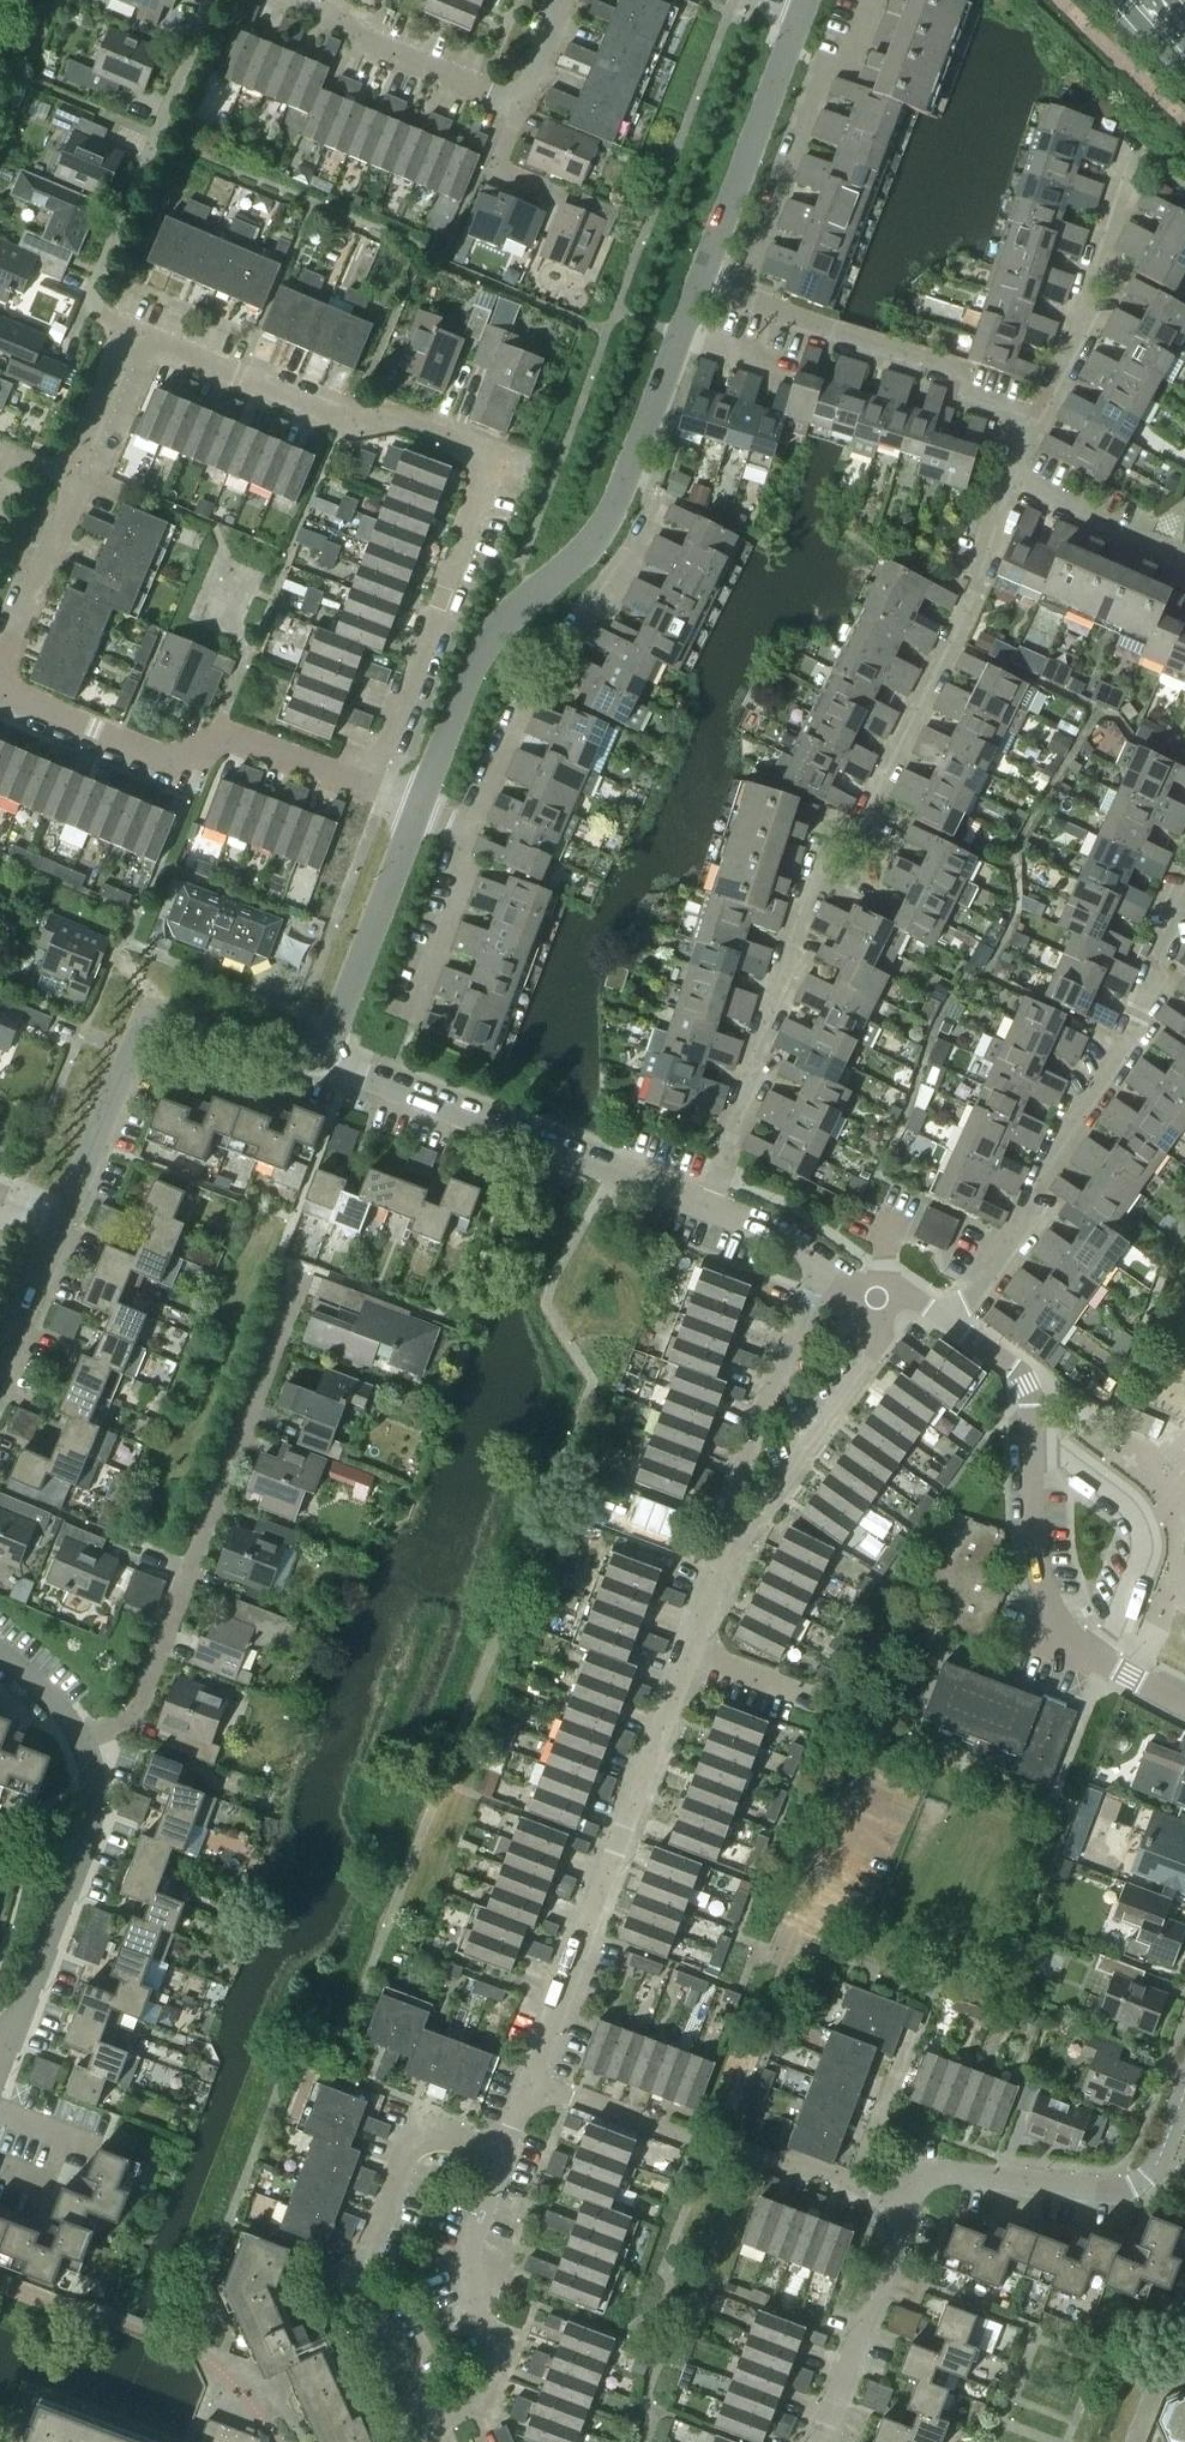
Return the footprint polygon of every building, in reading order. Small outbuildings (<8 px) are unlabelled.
[(177,0),(114,0),(139,11),(136,19),(156,27),(164,8),(172,11),(177,0)] [(479,10),(456,0),(431,0),(424,15),(470,33),(479,10)] [(483,0),(456,0),(479,10),(483,0)] [(670,7),(652,0),(620,0),(616,10),(591,0),(587,0),(582,12),(611,24),(606,35),(651,53),(670,7)] [(970,6),(955,0),(909,0),(907,6),(892,1),(887,13),(884,12),(876,33),(950,61),(970,6)] [(253,23),(259,9),(248,4),(242,19),(253,23)] [(288,38),(294,23),(284,19),(277,33),(288,38)] [(299,43),(305,28),(294,23),(288,38),(299,43)] [(139,92),(156,50),(114,32),(97,74),(70,62),(64,77),(108,96),(114,81),(139,92)] [(242,87),(260,42),(236,32),(218,77),(242,87)] [(929,116),(950,61),(876,33),(871,47),(889,54),(887,60),(872,55),(867,67),(864,66),(856,87),(907,108),(929,116)] [(632,99),(651,53),(606,35),(597,55),(569,44),(564,57),(592,69),(587,81),(632,99)] [(335,57),(341,43),(329,38),(324,53),(335,57)] [(264,96),(282,51),(260,42),(242,87),(264,96)] [(287,106),(305,61),(282,51),(264,96),(287,106)] [(320,92),(329,71),(305,61),(287,106),(309,115),(319,91),(320,92)] [(345,95),(351,81),(340,76),(334,91),(345,95)] [(898,130),(907,108),(856,87),(834,79),(828,93),(856,104),(852,112),(898,130)] [(356,100),(362,85),(351,81),(345,95),(356,100)] [(613,145),(632,99),(587,81),(579,101),(550,89),(545,102),(573,114),(568,127),(613,145)] [(324,147),(343,101),(320,92),(319,91),(309,115),(300,137),(324,147)] [(390,114),(396,99),(385,95),(379,109),(390,114)] [(401,118),(407,104),(396,99),(390,114),(401,118)] [(346,156),(365,111),(343,101),(324,147),(346,156)] [(1089,131),(1092,121),(1045,106),(1037,130),(1112,154),(1117,140),(1089,131)] [(102,196),(119,154),(95,143),(101,129),(57,110),(50,125),(77,136),(60,178),(102,196)] [(368,165),(387,120),(365,111),(346,156),(368,165)] [(890,152),(898,130),(852,112),(849,121),(822,111),(816,125),(890,152)] [(435,133),(441,118),(431,114),(424,128),(435,133)] [(446,137),(452,123),(441,118),(435,133),(446,137)] [(390,174),(409,129),(387,120),(368,165),(390,174)] [(577,184),(594,143),(547,123),(536,150),(522,144),(512,166),(541,178),(545,170),(577,184)] [(890,152),(816,125),(811,138),(839,149),(835,157),(882,175),(890,152)] [(414,184),(433,139),(409,129),(390,174),(414,184)] [(1112,154),(1037,130),(1030,153),(1077,168),(1080,159),(1108,168),(1112,154)] [(482,152),(488,137),(477,133),(471,148),(482,152)] [(437,193),(455,148),(433,139),(414,184),(437,193)] [(460,203),(479,158),(455,148),(437,193),(460,203)] [(1074,177),(1077,168),(1030,153),(1022,176),(1098,200),(1102,186),(1074,177)] [(873,197),(882,175),(835,157),(832,166),(805,156),(800,169),(873,197)] [(865,220),(873,197),(800,169),(794,183),(822,193),(818,203),(865,220)] [(77,254),(90,223),(95,211),(92,210),(95,203),(21,172),(11,196),(54,214),(45,239),(26,232),(19,248),(67,268),(73,253),(77,254)] [(1098,200),(1022,176),(1015,198),(1062,214),(1065,205),(1093,214),(1098,200)] [(531,248),(542,221),(530,216),(533,209),(483,187),(463,235),(495,248),(501,246),(504,239),(528,249),(531,248)] [(1145,193),(1137,207),(1163,221),(1158,229),(1184,244),(1184,215),(1145,193)] [(583,272),(599,234),(608,238),(619,211),(589,198),(582,216),(562,207),(543,255),(583,272)] [(1059,223),(1062,214),(1015,198),(1008,221),(1083,246),(1087,232),(1059,223)] [(193,219),(199,205),(189,200),(182,215),(193,219)] [(856,242),(865,220),(818,203),(815,211),(788,201),(783,214),(856,242)] [(204,224),(210,209),(199,205),(193,219),(204,224)] [(848,265),(856,242),(783,214),(777,228),(805,238),(801,247),(848,265)] [(170,273),(189,228),(166,218),(147,263),(170,273)] [(238,239),(245,224),(234,219),(228,234),(238,239)] [(1083,246),(1008,221),(1000,244),(1047,259),(1050,250),(1078,259),(1083,246)] [(1158,229),(1154,237),(1128,223),(1121,236),(1184,271),(1184,244),(1158,229)] [(249,243),(255,229),(245,224),(238,239),(249,243)] [(193,283),(212,238),(189,228),(170,273),(193,283)] [(1121,236),(1114,249),(1140,263),(1134,273),(1184,300),(1184,271),(1121,236)] [(216,292),(235,247),(212,238),(193,283),(216,292)] [(284,258),(291,243),(280,239),(273,254),(284,258)] [(19,248),(0,240),(0,301),(7,304),(11,294),(13,295),(14,292),(22,296),(33,270),(60,282),(67,268),(19,248)] [(1044,268),(1047,259),(1000,244),(993,267),(1068,291),(1072,277),(1044,268)] [(839,287),(848,265),(801,247),(798,256),(771,245),(765,259),(839,287)] [(238,302),(257,257),(235,247),(216,292),(238,302)] [(262,312),(281,267),(257,257),(238,302),(262,312)] [(830,311),(839,287),(765,259),(760,273),(788,283),(784,293),(830,311)] [(1068,291),(993,267),(985,290),(1032,306),(1035,296),(1063,305),(1068,291)] [(308,289),(314,274),(303,270),(297,284),(308,289)] [(319,293),(325,279),(314,274),(308,289),(319,293)] [(1184,335),(1184,308),(1133,279),(1125,293),(1150,307),(1146,316),(1184,337),(1184,335)] [(285,343),(304,298),(280,288),(261,332),(285,343)] [(353,308),(359,293),(348,289),(342,303),(353,308)] [(1029,315),(1032,306),(985,290),(985,291),(991,293),(983,315),(1053,338),(1057,324),(1029,315)] [(364,312),(370,298),(359,293),(353,308),(364,312)] [(309,353),(328,308),(304,298),(285,343),(309,353)] [(529,399),(543,361),(517,351),(521,339),(508,335),(518,309),(496,301),(472,365),(490,372),(471,423),(503,435),(518,395),(529,399)] [(480,342),(491,312),(475,306),(463,336),(480,342)] [(330,362),(349,317),(328,308),(309,353),(330,362)] [(1184,337),(1146,316),(1141,324),(1116,310),(1109,323),(1182,363),(1184,358),(1184,337)] [(404,353),(397,370),(418,378),(416,384),(443,395),(464,341),(438,331),(442,320),(420,311),(404,353)] [(1053,338),(983,315),(976,338),(1017,352),(1020,343),(1048,352),(1053,338)] [(354,372),(368,338),(373,327),(349,317),(330,362),(354,372)] [(37,356),(45,337),(0,318),(0,348),(0,347),(16,354),(7,376),(54,396),(66,368),(37,356)] [(1182,363),(1109,323),(1102,335),(1127,350),(1123,358),(1161,379),(1171,384),(1182,363)] [(1015,361),(1017,352),(976,338),(968,362),(1037,385),(1042,370),(1015,361)] [(804,437),(821,382),(812,380),(821,352),(806,347),(793,389),(785,417),(786,417),(782,430),(804,437)] [(1150,400),(1161,379),(1123,358),(1118,366),(1093,352),(1086,365),(1150,400)] [(831,431),(853,362),(839,357),(830,385),(821,382),(804,437),(804,438),(808,424),(831,431)] [(703,438),(716,396),(707,393),(715,365),(700,360),(679,430),(703,438)] [(854,438),(867,397),(858,394),(867,366),(853,362),(831,431),(854,438)] [(1138,421),(1150,400),(1086,365),(1079,378),(1104,392),(1100,400),(1138,421)] [(726,445),(747,375),(733,371),(725,399),(716,396),(703,438),(726,445)] [(873,459),(877,446),(899,376),(885,371),(876,399),(867,397),(854,438),(850,452),(873,459)] [(749,452),(761,410),(753,407),(761,379),(747,375),(726,445),(749,452)] [(181,395),(187,381),(176,376),(170,391),(181,395)] [(900,453),(913,411),(904,408),(912,380),(899,376),(877,446),(900,453)] [(13,386),(0,380),(0,411),(2,412),(13,386)] [(192,400),(198,385),(187,381),(181,395),(192,400)] [(768,473),(782,430),(786,417),(785,417),(793,389),(779,385),(770,413),(761,410),(749,452),(744,466),(768,473)] [(923,460),(940,407),(946,390),(930,385),(922,413),(913,411),(900,453),(922,459),(923,460)] [(159,446),(178,401),(155,391),(136,436),(159,446)] [(1138,421),(1100,400),(1095,408),(1070,394),(1062,407),(1127,442),(1138,421)] [(226,414),(232,400),(222,395),(215,410),(226,414)] [(237,419),(243,404),(232,400),(226,414),(237,419)] [(182,456),(201,411),(178,401),(159,446),(182,456)] [(940,484),(953,442),(944,439),(953,411),(940,407),(923,460),(922,459),(916,476),(940,484)] [(1139,449),(1127,442),(1062,407),(1055,420),(1081,434),(1077,442),(1115,463),(1128,470),(1139,449)] [(204,465),(223,421),(201,411),(182,456),(204,465)] [(271,433),(277,419),(267,414),(260,429),(271,433)] [(964,491),(986,421),(971,417),(962,444),(953,442),(940,484),(964,491)] [(282,438),(288,423),(277,419),(271,433),(282,438)] [(227,475),(246,430),(223,421),(204,465),(227,475)] [(250,485),(269,440),(246,430),(227,475),(250,485)] [(317,453),(324,438),(313,434),(306,448),(317,453)] [(1103,485),(1115,463),(1077,442),(1072,450),(1046,436),(1039,450),(1103,485)] [(272,494),(291,449),(269,440),(250,485),(272,494)] [(296,504),(315,459),(291,449),(272,494),(296,504)] [(371,467),(375,456),(361,450),(356,461),(371,467)] [(442,493),(451,469),(405,452),(396,476),(442,493)] [(367,478),(371,467),(356,461),(352,472),(367,478)] [(433,517),(442,493),(396,476),(387,500),(433,517)] [(354,513),(358,502),(343,496),(339,507),(354,513)] [(424,539),(433,517),(387,500),(379,522),(424,539)] [(129,617),(168,525),(123,506),(114,527),(86,515),(80,529),(108,541),(95,572),(67,560),(61,574),(89,586),(85,596),(114,608),(113,611),(129,617)] [(742,541),(735,537),(672,506),(665,520),(691,533),(687,541),(731,564),(742,541)] [(350,524),(354,513),(339,507),(335,518),(350,524)] [(1020,586),(1037,545),(1028,542),(1040,515),(1025,508),(996,576),(1020,586)] [(416,562),(424,539),(379,522),(370,545),(416,562)] [(1042,595),(1059,555),(1071,528),(1057,522),(1046,549),(1037,545),(1020,586),(1042,595)] [(1097,561),(1103,546),(1090,541),(1092,537),(1071,528),(1059,555),(1086,567),(1113,578),(1124,551),(1111,545),(1103,563),(1097,561)] [(731,564),(687,541),(682,550),(656,537),(650,550),(720,585),(731,564)] [(337,559),(341,548),(326,542),(322,553),(337,559)] [(407,585),(416,562),(370,545),(361,568),(407,585)] [(720,585),(650,550),(643,563),(669,576),(665,584),(710,606),(720,585)] [(1149,584),(1156,569),(1143,563),(1145,560),(1124,551),(1113,578),(1139,589),(1166,601),(1171,591),(1172,591),(1178,575),(1164,568),(1156,586),(1149,584)] [(332,570),(337,559),(322,553),(318,564),(332,570)] [(927,568),(931,557),(918,553),(914,564),(915,565),(927,568)] [(1069,607),(1086,567),(1059,555),(1042,595),(1069,607)] [(956,597),(923,581),(885,562),(874,585),(918,607),(922,598),(949,611),(956,597)] [(1095,618),(1113,578),(1086,567),(1069,607),(1095,618)] [(398,608),(407,585),(361,568),(353,591),(398,608)] [(1122,630),(1139,589),(1113,578),(1095,618),(1122,630)] [(710,606),(665,584),(661,593),(635,579),(628,593),(699,628),(710,606)] [(914,615),(918,607),(874,585),(863,606),(934,641),(940,628),(914,615)] [(319,605),(323,594),(309,588),(304,599),(319,605)] [(104,631),(113,611),(114,608),(85,596),(69,589),(59,612),(104,631)] [(1149,641),(1166,601),(1139,589),(1122,630),(1148,641),(1149,641)] [(390,631),(398,608),(353,591),(344,614),(390,631)] [(1158,680),(1182,627),(1173,623),(1184,596),(1172,591),(1171,591),(1166,601),(1149,641),(1148,641),(1141,657),(1164,667),(1158,680)] [(699,628),(628,593),(622,606),(648,619),(644,627),(688,649),(699,628)] [(315,616),(319,605),(304,599),(300,610),(315,616)] [(934,641),(863,606),(852,628),(897,650),(901,641),(927,654),(934,641)] [(94,655),(104,631),(59,612),(49,636),(94,655)] [(381,655),(390,631),(344,614),(336,636),(335,638),(365,649),(381,655)] [(688,649),(644,627),(640,636),(613,622),(607,634),(607,636),(656,661),(656,662),(677,672),(688,649)] [(656,661),(607,636),(607,634),(592,626),(584,641),(611,654),(606,662),(646,682),(656,662),(656,661)] [(1184,680),(1184,629),(1182,627),(1158,680),(1180,690),(1184,680)] [(893,658),(897,650),(852,628),(842,649),(913,684),(919,671),(893,658)] [(343,706),(355,674),(385,685),(391,672),(360,660),(365,649),(335,638),(336,636),(320,630),(284,724),(330,741),(338,720),(368,731),(373,717),(343,706)] [(151,652),(157,638),(146,633),(140,648),(151,652)] [(94,655),(49,636),(40,657),(85,677),(94,655)] [(217,688),(223,674),(230,676),(235,663),(213,653),(211,658),(169,640),(150,683),(192,701),(190,705),(207,713),(217,688)] [(145,667),(151,652),(140,648),(134,662),(145,667)] [(913,684),(842,649),(831,670),(876,693),(880,684),(906,697),(913,684)] [(1015,708),(1026,686),(961,653),(954,668),(980,681),(976,689),(1015,708)] [(75,701),(85,677),(40,657),(30,682),(75,701)] [(646,682),(606,662),(602,671),(576,657),(570,670),(635,703),(646,682)] [(648,710),(635,703),(570,670),(563,683),(589,697),(584,706),(624,726),(636,732),(648,710)] [(872,701),(876,693),(831,670),(820,692),(891,727),(898,714),(872,701)] [(132,697),(138,683),(127,678),(121,693),(132,697)] [(1026,714),(1015,708),(976,689),(972,697),(946,684),(939,698),(1005,730),(1016,735),(1026,714)] [(891,727),(820,692),(810,714),(854,736),(859,727),(885,740),(891,727)] [(126,712),(132,697),(121,693),(115,707),(126,712)] [(994,752),(1005,730),(939,698),(933,711),(959,724),(955,732),(994,752)] [(1137,715),(1128,703),(1119,710),(1128,722),(1137,715)] [(598,749),(608,726),(567,708),(563,718),(536,707),(531,720),(598,749)] [(850,744),(854,736),(810,714),(799,735),(870,770),(876,757),(850,744)] [(588,771),(598,749),(531,720),(525,733),(551,745),(548,754),(588,771)] [(984,773),(994,752),(955,732),(951,740),(925,727),(918,741),(984,773)] [(1155,742),(1159,733),(1145,727),(1140,736),(1155,742)] [(870,770),(799,735),(789,757),(777,751),(833,779),(837,770),(863,783),(870,770)] [(1057,735),(1049,751),(1062,758),(1070,742),(1057,735)] [(973,795),(984,773),(918,741),(912,754),(938,767),(934,775),(973,795)] [(1138,749),(1125,743),(1115,765),(1128,772),(1168,790),(1172,781),(1184,787),(1184,770),(1138,749)] [(16,751),(0,744),(0,789),(16,751)] [(39,761),(16,751),(0,789),(0,797),(20,805),(39,761)] [(579,793),(588,771),(548,754),(544,762),(517,751),(511,764),(579,793)] [(829,787),(833,779),(777,751),(766,773),(848,814),(855,800),(829,787)] [(43,815),(62,770),(39,761),(20,805),(43,815)] [(579,793),(511,764),(506,777),(532,789),(529,798),(569,815),(579,793)] [(246,784),(252,769),(241,765),(235,780),(246,784)] [(258,788),(263,773),(252,769),(246,784),(258,788)] [(65,825),(84,780),(62,770),(43,815),(65,825)] [(962,816),(973,795),(934,775),(930,783),(903,771),(897,784),(962,816)] [(1168,790),(1128,772),(1118,793),(1184,824),(1184,823),(1184,808),(1164,798),(1168,790)] [(88,834),(107,789),(84,780),(65,825),(88,834)] [(227,836),(244,791),(220,782),(203,827),(227,836)] [(292,801),(298,787),(287,782),(281,797),(292,801)] [(781,827),(790,798),(742,783),(733,812),(781,827)] [(972,821),(962,816),(897,784),(890,797),(916,810),(912,819),(913,820),(961,843),(972,821)] [(303,806),(309,791),(298,787),(292,801),(303,806)] [(110,844),(129,799),(107,789),(88,834),(110,844)] [(1184,824),(1118,793),(1109,789),(1099,811),(1108,815),(1148,833),(1152,825),(1179,837),(1184,824)] [(249,845),(267,799),(244,791),(227,836),(249,845)] [(569,815),(529,798),(525,806),(498,795),(492,808),(559,837),(568,841),(578,819),(569,815)] [(810,829),(817,807),(790,798),(781,827),(772,855),(799,864),(804,849),(785,843),(787,836),(802,841),(806,828),(810,829)] [(133,853),(152,809),(129,799),(110,844),(133,853)] [(272,854),(289,808),(267,799),(249,845),(272,854)] [(339,819),(345,804),(334,800),(328,815),(339,819)] [(295,862),(312,817),(289,808),(272,854),(295,862)] [(550,859),(559,837),(492,808),(487,822),(513,833),(510,842),(550,859)] [(157,863),(176,819),(152,809),(133,853),(157,863)] [(772,855),(781,827),(733,812),(724,839),(772,855)] [(1144,842),(1148,833),(1108,815),(1098,837),(1165,867),(1171,854),(1144,842)] [(319,872),(337,826),(312,817),(295,862),(319,872)] [(964,882),(976,859),(910,826),(903,840),(929,854),(925,862),(964,882)] [(1165,867),(1098,837),(1088,859),(1128,877),(1132,869),(1159,881),(1165,867)] [(550,859),(510,842),(506,851),(479,839),(473,853),(540,882),(550,859)] [(763,882),(772,855),(724,839),(715,866),(763,882)] [(22,863),(27,852),(13,846),(8,857),(22,863)] [(37,869),(41,858),(27,852),(22,863),(37,869)] [(792,884),(799,864),(772,855),(763,882),(755,907),(782,916),(786,904),(767,898),(769,891),(785,896),(789,883),(792,884)] [(954,903),(964,882),(925,862),(921,870),(895,857),(888,870),(954,903)] [(1124,886),(1128,877),(1088,859),(1078,881),(1145,911),(1151,898),(1124,886)] [(66,882),(71,871),(57,865),(52,876),(66,882)] [(755,907),(763,882),(715,866),(707,892),(755,907)] [(954,903),(888,870),(882,883),(908,897),(904,905),(943,925),(954,903)] [(81,888),(85,877),(71,871),(66,882),(81,888)] [(547,920),(556,896),(510,879),(506,889),(479,878),(473,892),(547,920)] [(1145,911),(1078,881),(1068,903),(1108,921),(1112,912),(1139,924),(1145,911)] [(267,960),(282,921),(240,905),(243,898),(226,892),(224,899),(182,882),(167,922),(168,922),(167,924),(173,937),(175,938),(175,939),(205,951),(207,946),(221,952),(219,956),(249,968),(250,967),(252,968),(265,962),(266,959),(267,960)] [(113,901),(117,890),(103,884),(98,895),(113,901)] [(127,908),(132,897),(117,890),(113,901),(127,908)] [(547,920),(473,892),(468,906),(496,916),(492,925),(538,942),(547,920)] [(782,916),(755,907),(707,892),(699,917),(746,933),(749,924),(777,933),(782,916)] [(943,925),(904,905),(900,913),(873,900),(867,913),(867,914),(893,927),(905,934),(932,947),(943,925)] [(905,934),(893,927),(867,914),(867,913),(854,907),(849,916),(823,903),(817,916),(895,955),(905,934)] [(1104,930),(1108,921),(1068,903),(1057,926),(1073,934),(1074,932),(1114,951),(1124,956),(1130,942),(1104,930)] [(895,955),(817,916),(810,929),(836,942),(832,951),(872,969),(885,975),(895,955)] [(743,942),(746,933),(699,917),(691,942),(697,944),(697,942),(767,965),(771,951),(743,942)] [(85,1002),(104,957),(109,943),(49,918),(37,947),(48,951),(40,969),(39,972),(69,984),(65,994),(64,997),(84,1005),(85,1002)] [(530,965),(538,942),(492,925),(489,934),(462,923),(456,937),(530,965)] [(986,928),(978,941),(992,948),(999,935),(986,928)] [(1110,959),(1114,951),(1074,932),(1073,934),(1064,955),(1131,985),(1137,971),(1110,959)] [(522,987),(530,965),(456,937),(451,951),(479,961),(475,970),(522,987)] [(697,942),(697,944),(690,965),(732,978),(734,969),(762,978),(767,965),(697,942)] [(978,942),(969,958),(985,966),(993,950),(978,942)] [(888,977),(885,975),(872,969),(832,951),(822,946),(815,959),(842,972),(837,980),(877,999),(888,977)] [(1183,949),(1175,961),(1184,968),(1184,950),(1183,949)] [(1131,985),(1064,955),(1054,976),(1094,994),(1098,986),(1125,998),(1131,985)] [(612,965),(605,989),(616,992),(624,969),(612,965)] [(729,987),(732,978),(690,965),(682,988),(752,1010),(757,996),(729,987)] [(513,1010),(522,987),(475,970),(472,978),(445,968),(439,982),(513,1010)] [(877,999),(837,980),(833,988),(807,976),(801,989),(866,1021),(877,999)] [(1090,1003),(1094,994),(1054,976),(1043,999),(1110,1030),(1117,1015),(1090,1003)] [(1184,979),(1175,991),(1184,998),(1184,980),(1184,979)] [(505,1032),(513,1010),(439,982),(434,995),(462,1006),(458,1015),(505,1032)] [(941,985),(935,998),(942,1002),(949,989),(941,985)] [(752,1010),(682,988),(675,1011),(717,1024),(720,1015),(748,1024),(752,1010)] [(866,1021),(801,989),(794,1002),(820,1015),(816,1024),(855,1043),(867,1049),(878,1027),(866,1021)] [(1060,1027),(1064,1017),(1024,999),(1014,1022),(1080,1052),(1086,1039),(1060,1027)] [(20,1021),(47,1032),(52,1018),(12,1002),(9,1009),(0,1005),(0,1048),(8,1052),(20,1021)] [(1164,1006),(1155,1019),(1184,1040),(1184,1021),(1164,1006)] [(714,1033),(717,1024),(675,1011),(668,1034),(738,1056),(742,1042),(714,1033)] [(496,1056),(505,1032),(458,1015),(455,1023),(428,1013),(422,1028),(496,1056)] [(855,1043),(816,1024),(812,1032),(785,1019),(779,1032),(844,1065),(855,1043)] [(1080,1052),(1014,1022),(1004,1043),(1044,1062),(1048,1053),(1074,1065),(1080,1052)] [(844,1065),(779,1032),(772,1046),(798,1059),(794,1067),(834,1086),(834,1085),(844,1065)] [(1162,1032),(1153,1045),(1176,1062),(1171,1070),(1184,1080),(1184,1049),(1162,1032)] [(738,1056),(668,1034),(661,1056),(702,1070),(705,1061),(733,1070),(738,1056)] [(1044,1062),(1004,1043),(993,1038),(983,1060),(988,1062),(1060,1096),(1067,1082),(1040,1070),(1044,1062)] [(699,1079),(702,1070),(661,1056),(648,1052),(641,1075),(653,1079),(723,1102),(727,1088),(699,1079)] [(1171,1070),(1165,1077),(1142,1060),(1133,1072),(1184,1109),(1184,1080),(1171,1070)] [(850,1093),(834,1085),(834,1086),(794,1067),(784,1062),(778,1075),(804,1088),(800,1096),(839,1116),(850,1093)] [(1060,1096),(988,1062),(978,1084),(1024,1105),(1028,1097),(1054,1109),(1060,1096)] [(1133,1072),(1125,1084),(1148,1101),(1143,1109),(1179,1134),(1184,1126),(1184,1109),(1133,1072)] [(723,1102),(653,1079),(646,1103),(687,1117),(691,1107),(718,1116),(723,1102)] [(1020,1114),(1024,1105),(978,1084),(968,1106),(1041,1139),(1047,1126),(1020,1114)] [(828,1137),(839,1116),(800,1096),(795,1105),(769,1092),(763,1105),(828,1137)] [(161,1100),(145,1141),(204,1164),(211,1145),(274,1169),(269,1181),(298,1192),(307,1167),(290,1161),(292,1155),(310,1162),(325,1120),(295,1109),(292,1115),(284,1138),(269,1132),(273,1121),(243,1110),(214,1099),(210,1108),(203,1128),(188,1122),(192,1112),(161,1100)] [(1179,1134),(1143,1109),(1138,1116),(1114,1099),(1105,1111),(1165,1154),(1179,1134)] [(1041,1139),(968,1106),(961,1103),(951,1125),(1004,1149),(1008,1140),(1034,1152),(1041,1139)] [(13,1116),(2,1111),(4,1106),(0,1105),(0,1143),(1,1144),(13,1116)] [(818,1159),(828,1137),(763,1105),(756,1118),(782,1131),(778,1139),(818,1159)] [(1165,1154),(1105,1111),(1097,1123),(1121,1140),(1115,1148),(1151,1173),(1165,1154)] [(343,1137),(347,1128),(334,1123),(330,1136),(339,1139),(341,1144),(345,1142),(343,1137)] [(884,1129),(876,1125),(870,1129),(870,1138),(877,1141),(884,1137),(884,1129)] [(1000,1157),(1004,1149),(951,1125),(941,1146),(1021,1183),(1027,1170),(1000,1157)] [(354,1145),(359,1133),(347,1128),(343,1137),(345,1142),(354,1145)] [(806,1181),(818,1159),(778,1139),(774,1148),(748,1135),(741,1149),(806,1181)] [(339,1139),(330,1136),(325,1148),(338,1153),(341,1144),(339,1139)] [(1151,1173),(1115,1148),(1110,1155),(1086,1139),(1077,1150),(1137,1193),(1151,1173)] [(421,1158),(425,1149),(412,1145),(408,1157),(417,1160),(419,1165),(423,1163),(421,1158)] [(1021,1183),(941,1146),(931,1168),(984,1192),(988,1184),(1015,1196),(1021,1183)] [(432,1167),(432,1166),(437,1154),(425,1149),(421,1158),(423,1163),(432,1167)] [(1137,1193),(1077,1150),(1069,1162),(1093,1179),(1087,1187),(1123,1212),(1137,1193)] [(419,1165),(417,1160),(408,1157),(403,1169),(416,1174),(419,1165)] [(980,1201),(984,1192),(931,1168),(921,1191),(1000,1228),(1007,1213),(980,1201)] [(387,1212),(399,1181),(369,1170),(358,1199),(358,1200),(370,1204),(365,1216),(367,1217),(384,1223),(388,1212),(387,1212)] [(342,1193),(343,1193),(347,1183),(316,1171),(301,1213),(329,1223),(333,1213),(334,1213),(342,1193)] [(854,1178),(848,1190),(861,1196),(866,1184),(854,1178)] [(1123,1212),(1087,1187),(1082,1195),(1058,1178),(1049,1191),(1067,1203),(1068,1202),(1109,1233),(1109,1232),(1123,1212)] [(465,1233),(481,1191),(450,1180),(439,1209),(452,1214),(447,1226),(465,1233)] [(174,1221),(185,1193),(155,1181),(142,1211),(153,1216),(153,1215),(173,1223),(174,1221)] [(423,1203),(424,1203),(428,1192),(399,1181),(387,1212),(388,1212),(414,1222),(415,1223),(423,1203)] [(358,1200),(358,1199),(343,1193),(342,1193),(334,1213),(333,1213),(329,1223),(360,1235),(367,1217),(365,1216),(370,1204),(358,1200)] [(1127,1245),(1109,1232),(1109,1233),(1068,1202),(1067,1203),(1059,1215),(1082,1232),(1077,1240),(1113,1265),(1127,1245)] [(439,1209),(424,1203),(423,1203),(415,1223),(414,1222),(410,1233),(441,1245),(447,1226),(452,1214),(439,1209)] [(96,1217),(108,1222),(113,1210),(101,1205),(96,1217)] [(945,1252),(959,1222),(927,1207),(913,1238),(945,1252)] [(120,1227),(125,1215),(113,1210),(108,1222),(120,1227)] [(172,1256),(184,1226),(174,1221),(173,1223),(153,1215),(153,1216),(142,1243),(172,1256)] [(91,1229),(103,1234),(108,1222),(96,1217),(91,1229)] [(115,1239),(120,1227),(108,1222),(103,1234),(115,1239)] [(1113,1265),(1077,1240),(1072,1247),(1048,1230),(1039,1242),(1099,1284),(1113,1265)] [(1099,1284),(1039,1242),(1031,1254),(1055,1271),(1049,1279),(1085,1304),(1099,1284)] [(178,1268),(169,1264),(172,1256),(142,1243),(135,1258),(136,1259),(131,1271),(143,1276),(142,1277),(171,1289),(172,1287),(170,1287),(178,1268)] [(143,1276),(131,1271),(136,1259),(135,1258),(107,1247),(94,1276),(135,1294),(142,1277),(143,1276)] [(1085,1304),(1049,1279),(1043,1287),(1020,1269),(1011,1281),(1071,1323),(1085,1304)] [(774,1311),(744,1300),(749,1287),(704,1270),(685,1319),(731,1336),(739,1314),(770,1325),(774,1311)] [(129,1309),(135,1294),(94,1276),(82,1305),(111,1317),(112,1317),(117,1305),(128,1310),(129,1309)] [(1071,1323),(1011,1281),(1003,1293),(1027,1310),(1021,1318),(1057,1343),(1071,1323)] [(421,1379),(440,1329),(408,1317),(410,1313),(366,1296),(358,1317),(317,1301),(302,1341),(355,1361),(370,1366),(375,1355),(390,1360),(388,1366),(421,1379)] [(142,1328),(147,1316),(129,1309),(128,1310),(117,1305),(112,1317),(111,1317),(104,1333),(135,1346),(142,1328)] [(54,1318),(66,1323),(71,1311),(59,1306),(54,1318)] [(1057,1343),(1021,1318),(1016,1325),(992,1308),(983,1321),(1042,1364),(1057,1343)] [(78,1329),(83,1316),(71,1311),(66,1323),(78,1329)] [(48,1331),(61,1336),(66,1323),(54,1318),(48,1331)] [(757,1357),(727,1346),(731,1336),(685,1319),(668,1364),(679,1368),(679,1367),(714,1380),(722,1359),(752,1371),(757,1357)] [(73,1341),(78,1329),(66,1323),(61,1336),(73,1341)] [(122,1376),(135,1346),(104,1333),(93,1360),(92,1362),(112,1370),(112,1371),(122,1376)] [(949,1411),(979,1369),(939,1341),(926,1360),(899,1341),(891,1353),(917,1372),(910,1382),(940,1404),(940,1405),(949,1411)] [(101,1397),(112,1371),(112,1370),(92,1362),(93,1360),(82,1356),(70,1384),(101,1397)] [(716,1408),(725,1384),(714,1380),(679,1367),(679,1368),(670,1391),(716,1408)] [(332,1441),(345,1408),(362,1414),(373,1387),(325,1369),(315,1394),(287,1384),(277,1408),(306,1419),(296,1445),(338,1461),(344,1445),(332,1441)] [(940,1404),(910,1382),(901,1375),(886,1396),(926,1424),(940,1405),(940,1404)] [(89,1425),(101,1397),(70,1384),(58,1414),(69,1419),(69,1418),(89,1426),(89,1425)] [(741,1403),(745,1391),(730,1386),(726,1397),(741,1403)] [(707,1431),(716,1408),(670,1391),(662,1413),(707,1431)] [(926,1424),(886,1396),(872,1416),(911,1444),(926,1424)] [(11,1420),(23,1425),(28,1413),(16,1408),(11,1420)] [(1154,1419),(1131,1409),(1124,1428),(1146,1437),(1154,1419)] [(36,1430),(41,1418),(28,1413),(23,1425),(36,1430)] [(699,1454),(707,1431),(662,1413),(653,1436),(699,1454)] [(911,1444),(872,1416),(858,1436),(897,1464),(911,1444)] [(88,1459),(100,1429),(89,1425),(89,1426),(69,1418),(69,1419),(57,1446),(88,1459)] [(6,1432),(18,1437),(23,1425),(11,1420),(6,1432)] [(727,1438),(732,1427),(717,1422),(713,1433),(727,1438)] [(31,1442),(36,1430),(23,1425),(18,1437),(31,1442)] [(972,1448),(982,1435),(972,1428),(963,1441),(972,1448)] [(723,1449),(727,1438),(713,1433),(709,1444),(723,1449)] [(690,1477),(699,1454),(653,1436),(644,1459),(690,1477)] [(897,1464),(858,1436),(843,1457),(882,1485),(897,1464)] [(76,1487),(88,1459),(57,1446),(51,1461),(52,1462),(47,1474),(58,1478),(58,1480),(76,1487)] [(312,1495),(324,1462),(284,1447),(278,1462),(262,1457),(250,1489),(265,1495),(261,1507),(294,1520),(304,1492),(312,1495)] [(51,1497),(58,1480),(58,1478),(47,1474),(52,1462),(51,1461),(22,1449),(10,1480),(51,1497)] [(954,1474),(963,1462),(953,1455),(944,1467),(954,1474)] [(882,1485),(843,1457),(829,1476),(869,1504),(882,1485)] [(681,1500),(690,1477),(644,1459),(635,1483),(681,1500)] [(710,1484),(714,1473),(699,1467),(695,1478),(710,1484)] [(945,1487),(954,1474),(944,1467),(935,1480),(945,1487)] [(869,1504),(829,1476),(815,1496),(855,1524),(869,1504)] [(706,1495),(710,1484),(695,1478),(691,1490),(706,1495)] [(926,1514),(935,1502),(925,1495),(916,1507),(926,1514)] [(855,1524),(815,1496),(800,1517),(840,1545),(855,1524)] [(30,1526),(44,1531),(51,1515),(14,1500),(8,1515),(0,1512),(0,1560),(14,1566),(30,1526)] [(917,1527),(926,1514),(916,1507),(907,1520),(917,1527)] [(988,1578),(1005,1534),(955,1515),(929,1585),(956,1595),(945,1624),(985,1640),(999,1603),(998,1602),(1003,1588),(1003,1587),(1003,1585),(1002,1584),(1001,1583),(1000,1582),(988,1578)] [(263,1591),(280,1547),(294,1552),(300,1535),(264,1521),(258,1537),(237,1529),(220,1574),(263,1591)] [(98,1602),(115,1561),(90,1551),(96,1536),(64,1523),(54,1546),(64,1550),(50,1583),(98,1602)] [(821,1573),(833,1550),(789,1528),(778,1551),(821,1573)] [(897,1554),(906,1541),(897,1534),(888,1547),(897,1554)] [(888,1567),(897,1554),(888,1547),(879,1560),(888,1567)] [(811,1595),(821,1573),(778,1551),(767,1573),(811,1595)] [(685,1596),(663,1587),(655,1584),(660,1571),(614,1554),(597,1601),(642,1618),(650,1598),(680,1609),(685,1596)] [(153,1615),(165,1582),(134,1570),(122,1603),(153,1615)] [(799,1618),(811,1595),(767,1573),(755,1596),(799,1618)] [(869,1596),(876,1582),(865,1577),(858,1591),(869,1596)] [(862,1610),(869,1596),(858,1591),(851,1605),(862,1610)] [(789,1639),(799,1618),(755,1596),(745,1617),(789,1639)] [(289,1650),(298,1624),(227,1597),(221,1615),(216,1613),(206,1639),(201,1638),(191,1664),(248,1685),(252,1675),(239,1670),(247,1649),(251,1646),(289,1650)] [(668,1641),(638,1630),(642,1618),(597,1601),(579,1648),(590,1652),(590,1651),(625,1664),(625,1663),(633,1643),(663,1655),(668,1641)] [(777,1662),(789,1639),(745,1617),(734,1640),(777,1662)] [(847,1640),(854,1626),(843,1621),(836,1635),(847,1640)] [(840,1654),(847,1640),(836,1635),(829,1649),(840,1654)] [(627,1692),(636,1668),(625,1663),(625,1664),(590,1651),(590,1652),(581,1674),(627,1692)] [(1048,1786),(1076,1713),(944,1662),(922,1719),(976,1740),(970,1757),(1048,1786)] [(824,1685),(831,1671),(821,1665),(814,1680),(824,1685)] [(618,1715),(627,1692),(581,1674),(572,1698),(618,1715)] [(206,1743),(223,1698),(179,1682),(162,1727),(184,1735),(178,1751),(213,1765),(220,1748),(206,1743)] [(647,1699),(651,1688),(636,1683),(632,1694),(647,1699)] [(643,1710),(647,1699),(632,1694),(628,1705),(643,1710)] [(609,1738),(618,1715),(572,1698),(564,1720),(609,1738)] [(758,1746),(767,1723),(721,1706),(712,1729),(758,1746)] [(10,1730),(12,1723),(0,1718),(0,1786),(36,1800),(51,1758),(21,1747),(16,1757),(1,1752),(10,1730)] [(600,1762),(609,1738),(564,1720),(555,1744),(600,1762)] [(629,1745),(634,1734),(619,1729),(615,1740),(629,1745)] [(749,1770),(758,1746),(712,1729),(704,1752),(749,1770)] [(625,1756),(629,1745),(615,1740),(611,1751),(625,1756)] [(798,1762),(803,1747),(792,1743),(786,1758),(798,1762)] [(1180,1757),(1147,1744),(1132,1784),(1172,1799),(1170,1804),(1184,1809),(1184,1743),(1180,1757)] [(592,1783),(600,1762),(555,1744),(546,1766),(592,1783)] [(741,1793),(749,1770),(704,1752),(695,1776),(741,1793)] [(187,1788),(194,1770),(152,1755),(141,1786),(170,1797),(175,1785),(187,1789),(187,1788)] [(792,1777),(798,1762),(786,1758),(781,1772),(792,1777)] [(583,1806),(592,1783),(546,1766),(538,1789),(583,1806)] [(612,1791),(616,1780),(602,1774),(597,1785),(612,1791)] [(732,1816),(741,1793),(695,1776),(686,1799),(732,1816)] [(194,1824),(205,1795),(187,1788),(187,1789),(175,1785),(170,1797),(163,1813),(194,1824)] [(608,1802),(612,1791),(597,1785),(593,1796),(608,1802)] [(781,1807),(786,1793),(775,1788),(769,1803),(781,1807)] [(574,1830),(583,1806),(538,1789),(529,1813),(574,1830)] [(121,1803),(134,1808),(138,1795),(126,1791),(121,1803)] [(146,1812),(151,1800),(138,1795),(134,1808),(146,1812)] [(723,1839),(732,1816),(686,1799),(678,1822),(723,1839)] [(117,1815),(129,1820),(134,1808),(121,1803),(117,1815)] [(775,1822),(781,1807),(769,1803),(764,1818),(775,1822)] [(141,1825),(146,1812),(134,1808),(129,1820),(141,1825)] [(183,1854),(194,1824),(163,1813),(153,1840),(153,1841),(173,1849),(172,1850),(183,1854)] [(1168,1816),(1162,1834),(1153,1831),(1150,1839),(1148,1839),(1145,1845),(1147,1846),(1137,1871),(1166,1882),(1167,1879),(1178,1883),(1177,1886),(1184,1889),(1184,1823),(1168,1816)] [(558,1859),(567,1835),(522,1818),(513,1842),(558,1859)] [(594,1838),(599,1827),(584,1821),(580,1832),(594,1838)] [(714,1863),(723,1839),(678,1822),(669,1845),(714,1863)] [(763,1854),(769,1839),(757,1835),(752,1849),(763,1854)] [(162,1877),(163,1876),(172,1850),(173,1849),(153,1841),(153,1840),(142,1836),(131,1865),(162,1877)] [(585,1855),(590,1844),(575,1838),(571,1849),(585,1855)] [(550,1882),(558,1859),(513,1842),(504,1865),(550,1882)] [(692,1889),(701,1865),(655,1848),(646,1871),(692,1889)] [(758,1868),(763,1854),(752,1849),(746,1864),(758,1868)] [(167,1897),(173,1880),(163,1876),(162,1877),(131,1865),(120,1895),(149,1906),(150,1906),(155,1894),(166,1898),(167,1897)] [(541,1905),(550,1882),(504,1865),(495,1888),(541,1905)] [(683,1912),(692,1889),(646,1871),(637,1895),(683,1912)] [(572,1891),(576,1880),(561,1874),(557,1885),(572,1891)] [(1184,1934),(1184,1927),(1165,1920),(1172,1901),(1124,1884),(1111,1918),(1140,1928),(1135,1941),(1129,1938),(1122,1956),(1143,1964),(1146,1956),(1173,1966),(1184,1934)] [(568,1902),(572,1891),(557,1885),(553,1896),(568,1902)] [(532,1929),(541,1905),(495,1888),(487,1910),(487,1911),(527,1926),(526,1927),(532,1929)] [(743,1908),(748,1894),(737,1889),(731,1904),(743,1908)] [(173,1935),(185,1904),(167,1897),(166,1898),(155,1894),(150,1906),(149,1906),(144,1921),(143,1922),(163,1930),(163,1931),(173,1935)] [(674,1935),(683,1912),(637,1895),(628,1918),(674,1935)] [(737,1923),(743,1908),(731,1904),(726,1918),(737,1923)] [(97,1923),(101,1922),(105,1913),(92,1908),(88,1920),(97,1923)] [(553,1949),(522,1938),(526,1927),(527,1926),(487,1911),(487,1910),(482,1908),(464,1956),(509,1973),(517,1951),(548,1963),(553,1949)] [(163,1963),(173,1935),(163,1931),(163,1930),(143,1922),(144,1921),(133,1917),(122,1947),(152,1958),(152,1959),(163,1963)] [(665,1959),(674,1935),(628,1918),(619,1942),(665,1959)] [(554,1937),(559,1926),(544,1921),(540,1932),(554,1937)] [(108,1941),(112,1929),(103,1926),(98,1928),(95,1937),(108,1941)] [(92,1945),(95,1937),(83,1932),(78,1944),(88,1948),(90,1953),(94,1951),(92,1945)] [(725,1954),(731,1939),(719,1935),(714,1950),(725,1954)] [(103,1954),(108,1941),(95,1937),(92,1945),(94,1951),(103,1954)] [(74,1957),(86,1962),(90,1953),(88,1948),(78,1944),(74,1957)] [(142,1986),(152,1959),(152,1958),(122,1947),(110,1977),(121,1981),(121,1979),(142,1987),(142,1986)] [(720,1969),(725,1954),(714,1950),(708,1964),(720,1969)] [(643,1971),(648,1960),(633,1955),(629,1966),(643,1971)] [(1150,2033),(1165,1995),(1140,1985),(1145,1972),(1099,1955),(1094,1970),(1112,1976),(1098,2013),(1150,2033)] [(658,1977),(662,1966),(648,1960),(643,1971),(658,1977)] [(458,1980),(462,1968),(448,1963),(443,1974),(458,1980)] [(689,1989),(693,1978),(679,1972),(675,1983),(689,1989)] [(704,1994),(708,1983),(693,1978),(689,1989),(704,1994)] [(141,2021),(153,1990),(142,1986),(142,1987),(121,1979),(121,1981),(115,1996),(116,1996),(112,2008),(123,2013),(123,2014),(141,2021)] [(486,1998),(490,1986),(476,1981),(472,1992),(486,1998)] [(116,1996),(115,1996),(86,1985),(75,2014),(117,2030),(123,2014),(123,2013),(112,2008),(116,1996)] [(901,2027),(909,2008),(848,1985),(840,2006),(846,2009),(837,2033),(837,2034),(876,2049),(876,2050),(892,2056),(903,2027),(901,2027)] [(501,2003),(505,1992),(490,1986),(486,1998),(501,2003)] [(736,2007),(740,1995),(726,1990),(721,2001),(736,2007)] [(411,2058),(422,2029),(423,2029),(429,2013),(381,1995),(364,2041),(386,2049),(375,2077),(389,2082),(399,2054),(410,2058),(411,2058)] [(965,2015),(970,2004),(955,1998),(951,2010),(965,2015)] [(980,2021),(984,2010),(970,2004),(965,2015),(980,2021)] [(1031,2025),(1035,2013),(1021,2008),(1016,2019),(1031,2025)] [(111,2046),(117,2030),(75,2014),(64,2044),(93,2055),(94,2055),(98,2043),(110,2048),(111,2046)] [(1011,2032),(1015,2021),(1000,2015),(996,2027),(1011,2032)] [(604,2076),(621,2030),(597,2021),(580,2066),(604,2076)] [(787,2042),(792,2027),(781,2023),(776,2038),(787,2042)] [(427,2083),(445,2037),(423,2029),(422,2029),(411,2058),(410,2058),(404,2074),(427,2083)] [(627,2084),(644,2039),(621,2030),(604,2076),(627,2084)] [(867,2072),(876,2050),(876,2049),(837,2034),(837,2033),(831,2031),(822,2055),(867,2072)] [(1127,2110),(1142,2070),(1117,2061),(1123,2047),(1088,2033),(1080,2055),(1093,2060),(1079,2097),(1102,2105),(1103,2101),(1127,2110)] [(451,2092),(468,2046),(445,2037),(427,2083),(451,2092)] [(781,2056),(787,2042),(776,2038),(770,2052),(781,2056)] [(650,2093),(667,2047),(644,2039),(627,2084),(650,2093)] [(106,2080),(129,2088),(140,2058),(111,2046),(110,2048),(98,2043),(94,2055),(93,2055),(87,2070),(107,2078),(106,2080)] [(474,2101),(492,2055),(468,2046),(451,2092),(474,2101)] [(673,2101),(690,2056),(667,2047),(650,2093),(673,2101)] [(931,2107),(948,2062),(924,2053),(906,2098),(931,2107)] [(859,2094),(867,2072),(822,2055),(814,2076),(859,2094)] [(697,2110),(714,2065),(690,2056),(673,2101),(697,2110)] [(40,2073),(45,2071),(48,2062),(36,2057),(31,2070),(40,2073)] [(954,2116),(971,2071),(948,2062),(931,2107),(954,2116)] [(107,2078),(87,2070),(77,2066),(65,2097),(96,2108),(106,2080),(107,2078)] [(771,2086),(775,2073),(764,2069),(759,2082),(771,2086)] [(42,2077),(47,2075),(45,2071),(40,2073),(31,2070),(26,2082),(39,2087),(42,2077)] [(977,2125),(994,2079),(971,2071),(954,2116),(977,2125)] [(51,2091),(56,2079),(47,2075),(42,2077),(39,2087),(51,2091)] [(852,2114),(859,2094),(814,2076),(806,2096),(852,2114)] [(1000,2134),(1018,2088),(994,2079),(977,2125),(1000,2134)] [(766,2098),(771,2086),(759,2082),(755,2094),(766,2098)] [(1029,2114),(1037,2094),(1039,2087),(1026,2082),(1016,2109),(1029,2114)] [(391,2126),(362,2115),(367,2102),(321,2085),(303,2133),(314,2137),(315,2135),(350,2148),(357,2128),(386,2139),(391,2126)] [(1081,2141),(1091,2114),(1037,2094),(1029,2114),(1022,2134),(1054,2146),(1055,2143),(1077,2151),(1078,2146),(1083,2148),(1085,2142),(1081,2141)] [(841,2141),(852,2114),(806,2096),(796,2124),(841,2141)] [(578,2132),(582,2120),(567,2115),(563,2126),(578,2132)] [(752,2135),(757,2120),(746,2116),(741,2131),(752,2135)] [(626,2165),(635,2141),(589,2123),(580,2148),(626,2165)] [(832,2165),(841,2141),(796,2124),(787,2148),(832,2165)] [(351,2177),(361,2152),(350,2148),(315,2135),(314,2137),(306,2160),(351,2177)] [(617,2187),(626,2165),(580,2148),(572,2170),(617,2187)] [(100,2217),(118,2224),(140,2165),(99,2149),(87,2180),(98,2184),(92,2199),(63,2188),(52,2219),(62,2223),(52,2250),(37,2244),(41,2234),(0,2218),(0,2265),(54,2286),(61,2267),(78,2274),(100,2217)] [(564,2168),(568,2157),(553,2151),(549,2162),(564,2168)] [(343,2200),(351,2177),(306,2160),(297,2183),(343,2200)] [(560,2179),(564,2168),(549,2162),(545,2173),(560,2179)] [(372,2184),(376,2173),(361,2167),(357,2178),(372,2184)] [(608,2211),(609,2209),(617,2187),(572,2170),(562,2195),(584,2203),(584,2201),(608,2211)] [(773,2195),(779,2180),(767,2176),(762,2190),(773,2195)] [(367,2195),(372,2184),(357,2178),(353,2189),(367,2195)] [(334,2223),(343,2200),(297,2183),(288,2205),(334,2223)] [(809,2208),(814,2193),(803,2189),(798,2204),(809,2208)] [(820,2212),(825,2198),(814,2193),(809,2208),(820,2212)] [(766,2252),(783,2207),(759,2198),(742,2243),(766,2252)] [(613,2264),(630,2218),(609,2209),(608,2211),(584,2201),(584,2203),(577,2222),(546,2211),(541,2224),(572,2236),(567,2247),(613,2264)] [(325,2246),(333,2224),(334,2223),(288,2205),(279,2229),(325,2246)] [(788,2261),(805,2215),(783,2207),(766,2252),(788,2261)] [(856,2226),(861,2211),(850,2207),(844,2222),(856,2226)] [(354,2229),(359,2218),(344,2213),(340,2224),(354,2229)] [(812,2270),(829,2224),(805,2215),(788,2261),(812,2270)] [(1184,2249),(1184,2230),(1150,2216),(1138,2247),(1149,2251),(1143,2266),(1116,2256),(1105,2287),(1144,2302),(1151,2284),(1169,2291),(1184,2249)] [(1022,2276),(1038,2235),(1008,2223),(997,2253),(982,2247),(986,2236),(955,2224),(939,2266),(998,2288),(1005,2270),(1022,2276)] [(350,2241),(354,2229),(340,2224),(335,2235),(350,2241)] [(836,2279),(853,2233),(829,2224),(812,2270),(836,2279)] [(1105,2287),(1116,2256),(1120,2245),(1090,2234),(1079,2263),(1064,2257),(1068,2246),(1038,2235),(1022,2276),(1080,2299),(1087,2280),(1105,2287)] [(267,2288),(268,2285),(276,2288),(291,2250),(253,2236),(246,2254),(238,2251),(224,2289),(242,2329),(250,2325),(256,2340),(249,2343),(265,2380),(286,2370),(296,2393),(290,2395),(288,2398),(294,2414),(299,2415),(313,2409),(316,2416),(308,2420),(318,2441),(372,2441),(360,2417),(353,2421),(322,2352),(301,2362),(267,2288)] [(595,2311),(613,2264),(567,2247),(559,2268),(529,2256),(524,2270),(554,2281),(549,2294),(595,2311)] [(976,2348),(987,2320),(946,2304),(934,2335),(945,2339),(945,2338),(965,2345),(966,2344),(976,2348)] [(905,2320),(908,2311),(896,2306),(891,2319),(901,2322),(903,2327),(907,2325),(905,2320)] [(795,2352),(804,2328),(759,2311),(750,2335),(795,2352)] [(916,2328),(921,2316),(908,2311),(905,2320),(907,2325),(916,2328)] [(559,2331),(563,2320),(548,2314),(544,2325),(559,2331)] [(887,2331),(899,2336),(903,2327),(901,2322),(891,2319),(887,2331)] [(605,2363),(614,2339),(568,2322),(559,2346),(605,2363)] [(304,2353),(329,2342),(323,2330),(308,2337),(303,2325),(294,2329),(304,2353)] [(823,2348),(827,2336),(812,2331),(808,2342),(823,2348)] [(787,2375),(795,2352),(750,2335),(741,2358),(787,2375)] [(965,2379),(976,2348),(966,2344),(965,2345),(945,2338),(945,2339),(939,2354),(934,2367),(946,2372),(965,2379)] [(934,2367),(939,2354),(910,2343),(898,2374),(917,2381),(917,2380),(940,2388),(941,2387),(946,2372),(934,2367)] [(596,2386),(605,2363),(559,2346),(551,2369),(596,2386)] [(545,2367),(549,2356),(534,2350),(530,2361),(545,2367)] [(778,2398),(787,2375),(741,2358),(732,2381),(778,2398)] [(541,2378),(545,2367),(530,2361),(526,2372),(541,2378)] [(809,2383),(813,2372),(798,2367),(794,2378),(809,2383)] [(587,2409),(596,2386),(551,2369),(542,2392),(587,2409)] [(805,2394),(809,2383),(794,2378),(790,2389),(805,2394)] [(877,2394),(880,2385),(868,2380),(863,2393),(873,2397),(874,2401),(879,2399),(877,2394)] [(937,2420),(938,2418),(948,2390),(941,2387),(940,2388),(917,2380),(917,2381),(906,2409),(917,2413),(917,2412),(937,2420)] [(769,2421),(778,2398),(732,2381),(724,2403),(769,2421)] [(888,2402),(893,2390),(880,2385),(877,2394),(879,2399),(888,2402)] [(579,2432),(587,2409),(542,2392),(533,2415),(579,2432)] [(859,2405),(871,2410),(874,2401),(873,2397),(863,2393),(859,2405)] [(528,2413),(532,2402),(517,2396),(513,2407),(528,2413)] [(1168,2404),(1161,2421),(1171,2441),(1184,2441),(1184,2396),(1168,2404)] [(769,2421),(724,2403),(715,2427),(753,2441),(761,2441),(769,2421)] [(39,2404),(24,2441),(139,2441),(39,2404)] [(524,2424),(528,2413),(513,2407),(509,2418),(524,2424)] [(949,2422),(938,2418),(937,2420),(917,2412),(917,2413),(911,2428),(906,2441),(908,2441),(941,2441),(949,2422)] [(792,2429),(796,2418),(781,2413),(777,2424),(792,2429)] [(579,2432),(533,2415),(524,2438),(534,2441),(575,2441),(579,2432)] [(906,2441),(911,2428),(882,2417),(873,2441),(908,2441),(906,2441)] [(259,2439),(208,2419),(199,2441),(261,2441),(259,2439)] [(788,2440),(792,2429),(777,2424),(773,2435),(788,2440)]
